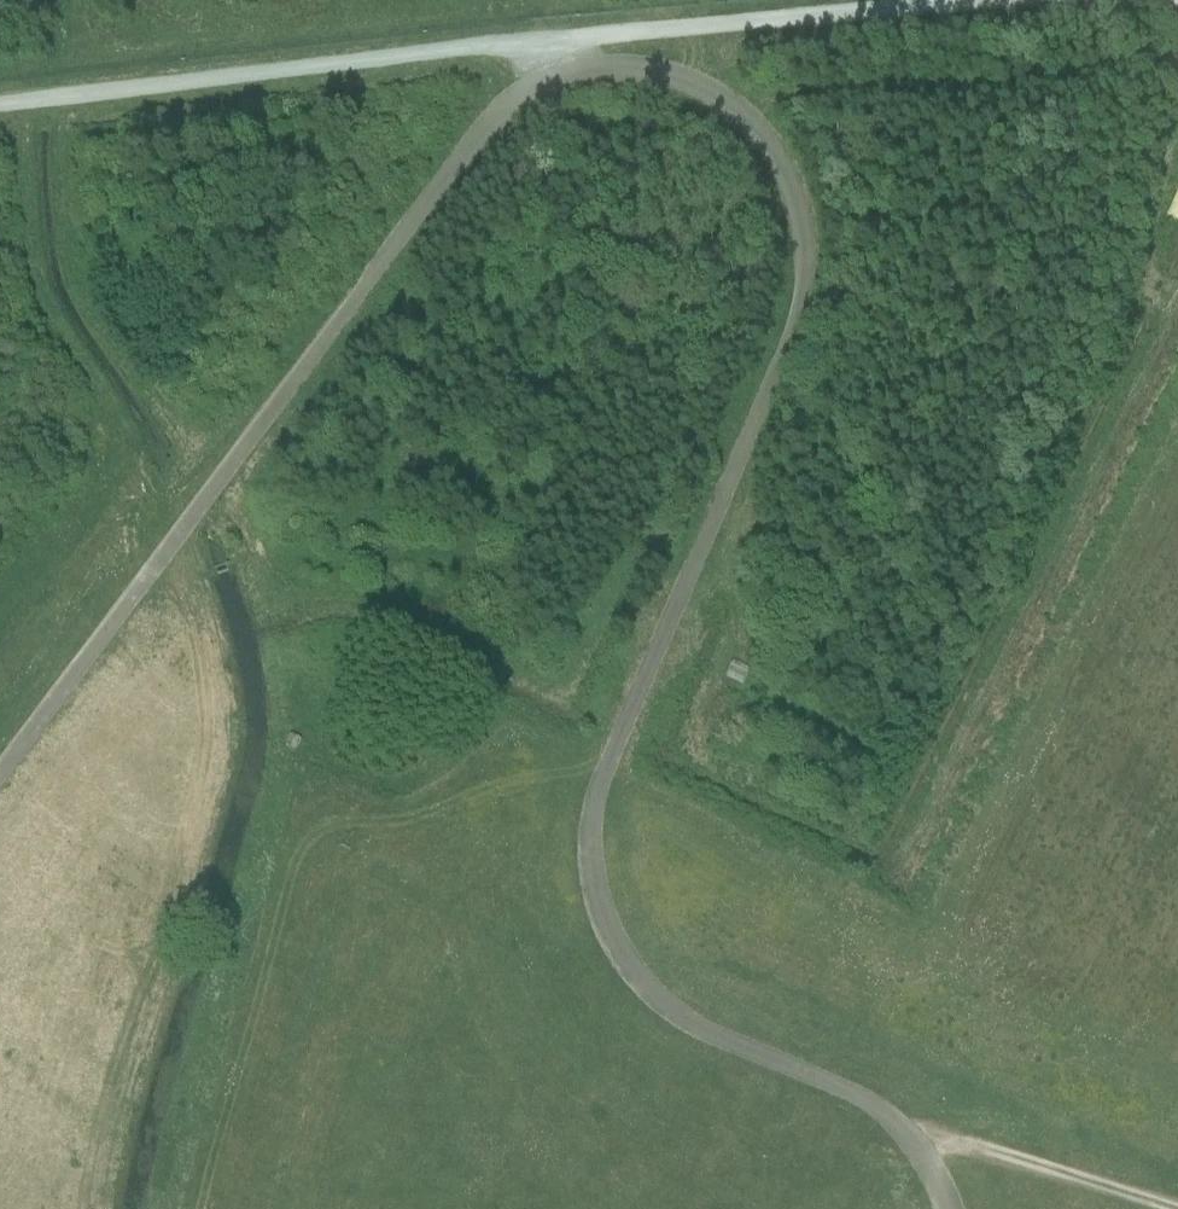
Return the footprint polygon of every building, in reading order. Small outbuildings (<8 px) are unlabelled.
[(286,747),(294,751),(299,741),(291,737),(286,747)]
